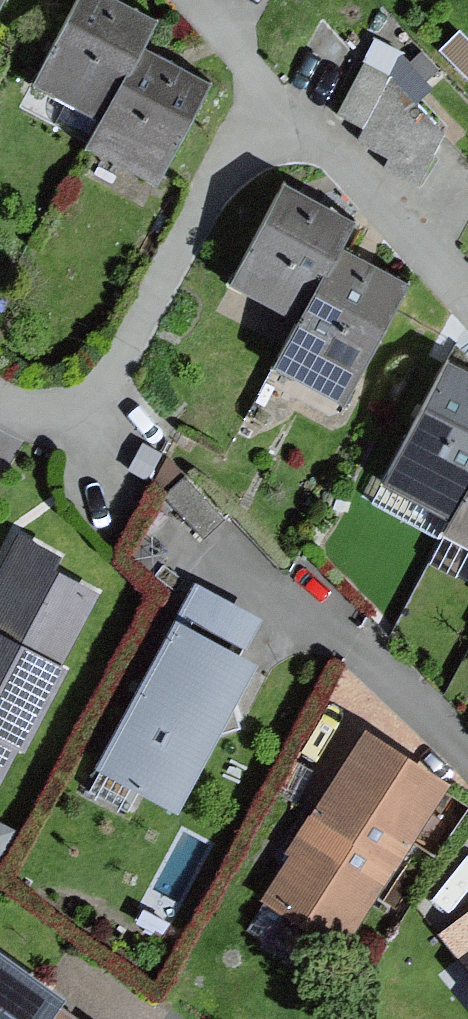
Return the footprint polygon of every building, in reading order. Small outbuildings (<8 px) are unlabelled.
[(3,21),(13,0),(0,0),(0,19),(3,21)] [(124,0),(84,0),(41,85),(107,119),(94,143),(165,179),(216,78),(156,47),(168,22),(124,0)] [(334,122),(427,164),(456,99),(364,57),(334,122)] [(351,399),(415,282),(350,246),(363,220),(291,179),(235,282),(304,319),(278,364),(351,399)] [(10,280),(0,275),(0,300),(10,280)] [(455,358),(394,475),(459,508),(447,531),(467,542),(467,364),(455,358)] [(60,678),(53,674),(97,594),(6,545),(0,557),(0,787),(60,678)] [(161,619),(78,767),(156,811),(239,663),(226,656),(246,620),(186,587),(167,622),(161,619)] [(434,785),(347,735),(248,907),(335,957),(434,785)] [(0,832),(0,860),(12,839),(0,832)] [(430,937),(462,977),(451,986),(467,1008),(467,907),(430,937)] [(0,967),(0,1018),(72,1018),(0,967)]
